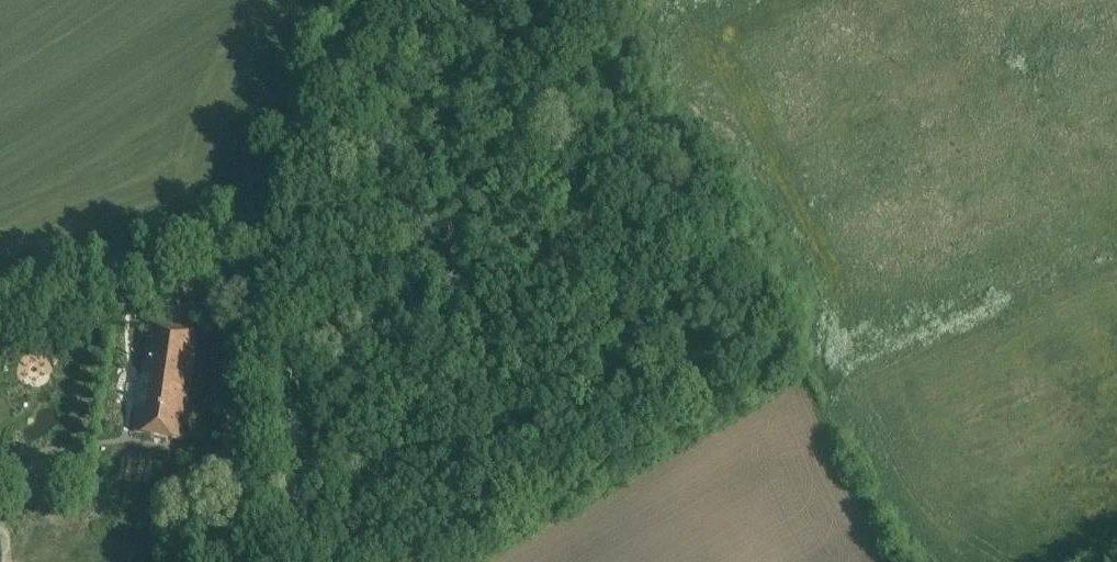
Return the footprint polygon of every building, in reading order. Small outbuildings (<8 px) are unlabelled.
[(196,330),(175,327),(147,324),(134,434),(184,440),(196,330)]
